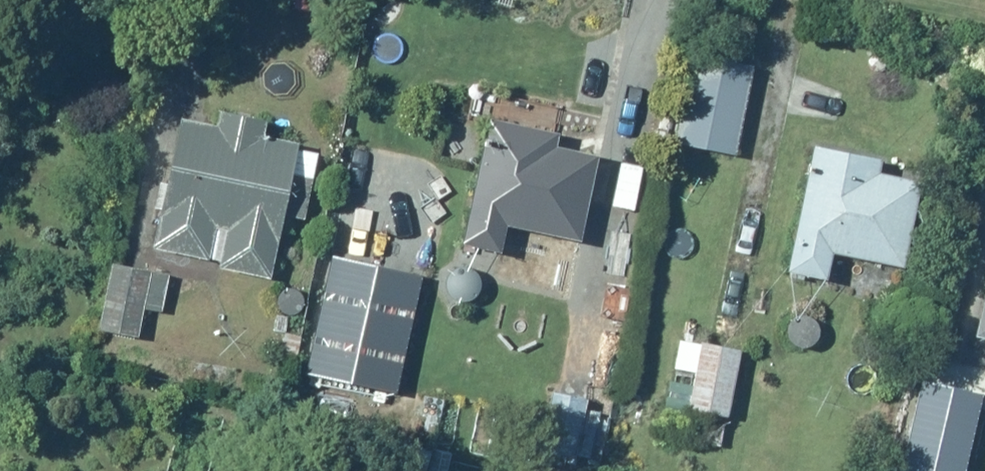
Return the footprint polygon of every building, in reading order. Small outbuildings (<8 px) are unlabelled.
[(735,154),(751,64),(686,52),(672,139),(735,154)] [(263,116),(215,106),(213,125),(175,117),(150,244),(217,258),(214,266),(266,275),(274,232),(279,233),(282,214),(302,216),(314,150),(290,146),(292,140),(259,135),(263,116)] [(554,131),(484,117),(458,242),(497,251),(502,224),(577,240),(593,150),(551,141),(554,131)] [(877,170),(880,156),(808,143),(782,268),(822,278),(827,251),(903,265),(917,179),(877,170)] [(167,273),(107,261),(96,327),(136,334),(141,305),(160,309),(167,273)] [(481,284),(481,283),(481,282),(481,281),(481,280),(480,280),(480,279),(480,278),(480,277),(480,276),(479,276),(479,275),(479,274),(478,273),(477,272),(477,271),(476,271),(476,270),(475,270),(475,269),(474,269),(474,268),(473,268),(473,267),(472,267),(471,266),(470,266),(469,265),(468,265),(467,265),(466,264),(465,264),(464,264),(463,264),(462,264),(461,264),(460,264),(459,264),(458,264),(457,264),(456,265),(455,265),(454,265),(454,266),(453,266),(452,266),(451,267),(450,268),(449,269),(448,269),(448,270),(447,270),(447,271),(446,271),(446,272),(446,273),(445,273),(445,274),(444,275),(444,276),(444,277),(443,277),(443,278),(443,279),(443,280),(443,281),(442,282),(442,283),(442,284),(442,285),(443,285),(443,286),(443,287),(443,288),(443,289),(444,290),(444,291),(444,292),(445,292),(445,293),(446,294),(446,295),(447,295),(447,296),(448,296),(448,297),(449,297),(449,298),(450,298),(451,299),(452,299),(452,300),(453,300),(454,300),(454,301),(455,301),(456,301),(457,302),(458,302),(459,302),(460,302),(461,302),(462,302),(463,302),(464,302),(465,302),(466,302),(467,302),(467,301),(468,301),(469,301),(470,300),(471,300),(472,299),(473,299),(473,298),(474,298),(474,297),(475,297),(475,296),(476,296),(476,295),(477,295),(477,294),(478,293),(478,292),(479,291),(479,290),(480,290),(480,289),(480,288),(480,287),(480,286),(481,286),(481,285),(481,284)] [(970,334),(984,338),(984,272),(970,334)] [(303,300),(303,299),(302,298),(302,297),(302,296),(302,295),(301,294),(301,293),(301,292),(300,292),(300,291),(299,291),(299,290),(298,289),(297,288),(296,288),(296,287),(295,287),(294,286),(293,286),(292,285),(291,285),(290,285),(289,285),(288,285),(287,285),(286,285),(285,285),(284,285),(283,285),(283,286),(282,286),(281,286),(280,287),(279,287),(278,288),(277,289),(276,290),(275,291),(275,292),(274,293),(274,294),(273,294),(273,295),(273,296),(273,297),(272,298),(272,299),(272,300),(272,301),(272,302),(273,302),(273,303),(273,304),(273,305),(274,306),(274,307),(275,308),(275,309),(276,309),(276,310),(277,311),(278,311),(278,312),(279,312),(279,313),(280,313),(281,313),(281,314),(282,314),(283,314),(284,315),(285,315),(286,315),(287,315),(288,315),(289,315),(290,315),(291,315),(292,314),(293,314),(294,314),(294,313),(295,313),(296,313),(296,312),(297,312),(298,311),(298,310),(299,310),(299,309),(300,309),(300,308),(301,307),(301,306),(302,305),(302,304),(302,303),(302,302),(302,301),(303,301),(303,300)] [(158,318),(158,317),(157,317),(157,316),(157,315),(157,314),(156,313),(156,312),(155,312),(155,311),(154,311),(154,310),(153,310),(152,310),(152,309),(151,309),(150,309),(149,309),(148,309),(147,309),(146,309),(145,309),(145,310),(144,310),(143,311),(142,311),(142,312),(141,312),(141,313),(141,314),(140,314),(140,315),(140,316),(140,317),(140,318),(140,319),(140,320),(140,321),(140,322),(141,322),(141,323),(142,323),(142,324),(143,325),(144,325),(144,326),(145,326),(146,326),(147,327),(148,327),(149,327),(150,327),(151,326),(152,326),(153,326),(153,325),(154,325),(155,324),(156,323),(156,322),(157,322),(157,321),(157,320),(157,319),(158,318)] [(816,330),(816,329),(816,328),(816,327),(816,326),(815,326),(815,325),(815,324),(815,323),(814,323),(814,322),(814,321),(813,321),(813,320),(812,320),(812,319),(811,318),(811,317),(810,317),(809,316),(808,315),(807,315),(807,314),(806,314),(805,314),(804,314),(804,313),(803,313),(802,313),(801,313),(800,313),(799,313),(798,313),(797,313),(796,313),(795,313),(794,313),(793,313),(792,314),(791,314),(790,315),(789,315),(789,316),(788,316),(787,317),(786,317),(786,318),(785,318),(785,319),(784,320),(784,321),(783,321),(783,322),(783,323),(782,324),(782,325),(782,326),(781,327),(781,328),(781,329),(781,330),(781,331),(781,332),(781,333),(782,334),(782,335),(782,336),(783,337),(783,338),(784,339),(784,340),(785,340),(785,341),(786,342),(787,343),(788,343),(788,344),(789,344),(790,345),(791,345),(791,346),(792,346),(793,346),(794,347),(795,347),(796,347),(797,347),(798,347),(799,347),(800,347),(801,347),(802,347),(803,347),(804,346),(805,346),(806,345),(807,345),(808,345),(808,344),(809,344),(810,343),(810,342),(811,342),(812,341),(813,340),(813,339),(814,339),(814,338),(814,337),(815,336),(815,335),(815,334),(816,333),(816,332),(816,331),(816,330)] [(294,335),(267,327),(261,351),(290,359),(294,335)] [(737,348),(698,340),(685,406),(725,414),(737,348)] [(919,378),(904,439),(941,448),(940,455),(978,463),(984,434),(984,394),(919,378)] [(583,397),(550,388),(535,449),(571,458),(572,453),(593,460),(602,412),(581,406),(583,397)] [(897,444),(890,470),(908,470),(914,449),(897,444)]
